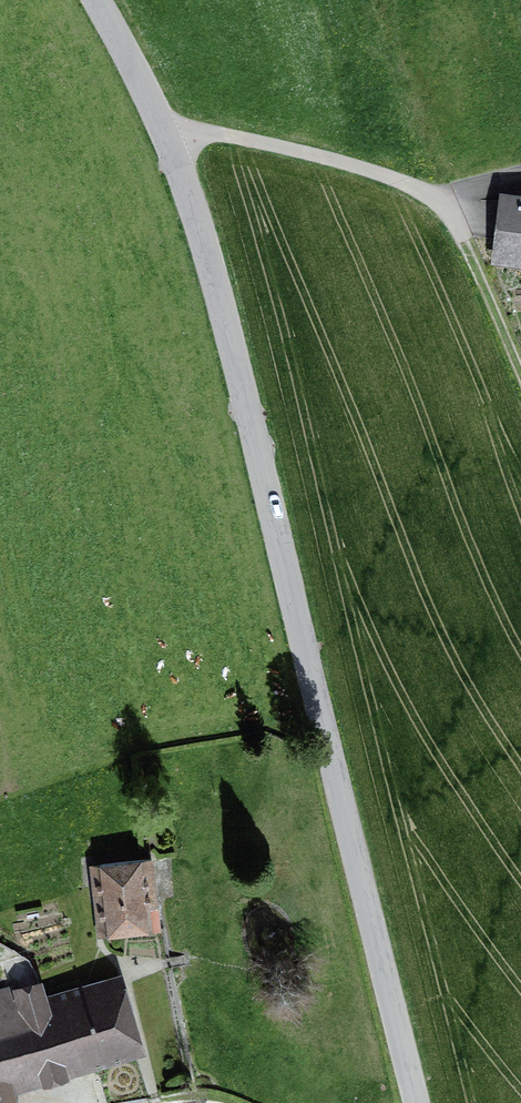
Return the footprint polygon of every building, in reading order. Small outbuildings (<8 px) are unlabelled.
[(505,200),(498,257),(520,260),(520,202),(505,200)] [(152,858),(101,864),(108,924),(149,919),(147,906),(158,905),(152,858)] [(5,1094),(11,1092),(8,1082),(87,1057),(90,1069),(136,1054),(116,987),(49,1008),(42,986),(0,999),(0,1102),(8,1102),(5,1094)]
